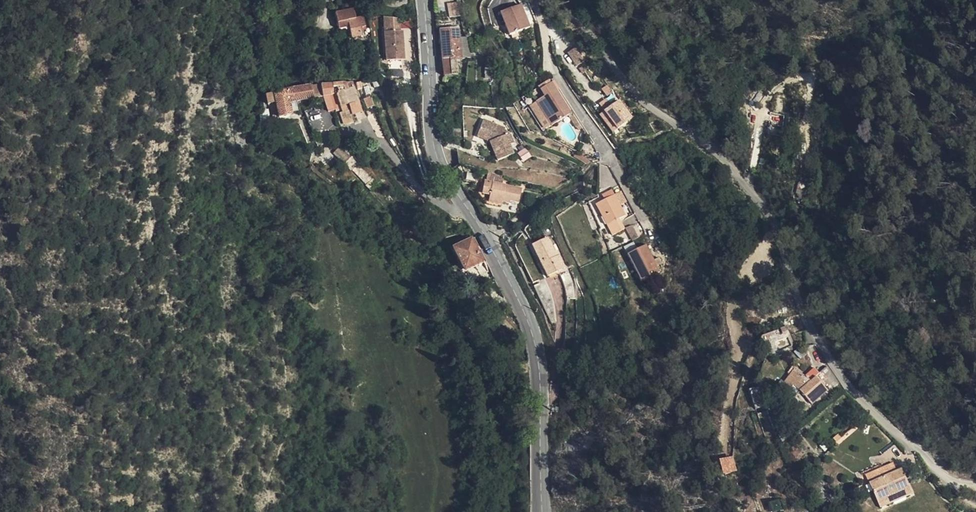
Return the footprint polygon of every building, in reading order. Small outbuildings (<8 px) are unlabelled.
[(520,3),(502,10),(512,39),(523,36),(531,32),(520,3)] [(399,18),(384,15),(386,59),(405,58),(403,30),(401,30),(399,18)] [(358,30),(357,20),(337,23),(339,40),(352,39),(351,31),(358,30)] [(441,29),(442,40),(460,37),(459,26),(441,29)] [(369,38),(367,28),(358,30),(351,31),(352,39),(354,51),(365,49),(364,41),(363,38),(369,38)] [(442,40),(444,60),(461,58),(460,37),(442,40)] [(577,56),(569,60),(576,74),(585,69),(577,56)] [(461,58),(444,60),(446,73),(462,71),(461,58)] [(541,92),(555,84),(550,76),(536,84),(541,92)] [(570,119),(576,116),(555,84),(541,92),(545,98),(537,103),(554,130),(570,119)] [(356,86),(339,88),(339,93),(343,94),(340,97),(341,107),(360,108),(356,86)] [(324,91),(326,101),(336,99),(335,89),(324,91)] [(299,105),(315,103),(312,93),(297,96),(299,105)] [(300,121),(299,105),(293,106),(291,97),(275,99),(278,125),(300,121)] [(329,117),(337,115),(339,115),(336,99),(326,101),(329,117)] [(618,100),(603,111),(617,129),(632,118),(618,100)] [(546,135),(554,130),(537,103),(529,109),(546,135)] [(372,104),(365,105),(367,115),(374,114),(372,104)] [(504,124),(482,116),(475,133),(490,138),(497,158),(513,151),(511,141),(513,140),(504,124)] [(586,132),(576,116),(570,119),(580,134),(586,132)] [(345,161),(349,155),(338,148),(334,154),(345,161)] [(350,157),(345,162),(367,184),(372,179),(350,157)] [(523,189),(494,183),(491,193),(497,195),(496,204),(505,206),(505,201),(513,202),(514,198),(521,198),(523,189)] [(605,199),(617,193),(614,188),(601,193),(605,199)] [(627,214),(617,193),(605,199),(597,203),(607,223),(627,214)] [(632,239),(639,235),(633,224),(626,228),(632,239)] [(474,237),(455,245),(463,265),(480,257),(474,237)] [(549,238),(531,245),(543,276),(563,269),(559,257),(556,258),(549,238)] [(647,242),(627,252),(641,281),(662,271),(647,242)] [(761,335),(768,353),(792,343),(785,326),(761,335)] [(816,379),(820,376),(814,369),(802,376),(794,369),(783,383),(790,389),(793,386),(810,405),(826,393),(816,379)] [(829,370),(820,376),(816,379),(826,393),(838,384),(829,370)] [(763,405),(758,389),(751,391),(755,407),(763,405)] [(722,474),(736,471),(734,455),(719,458),(722,474)] [(895,462),(867,473),(871,483),(898,471),(895,462)] [(881,508),(915,494),(905,469),(898,471),(871,483),(881,508)]
